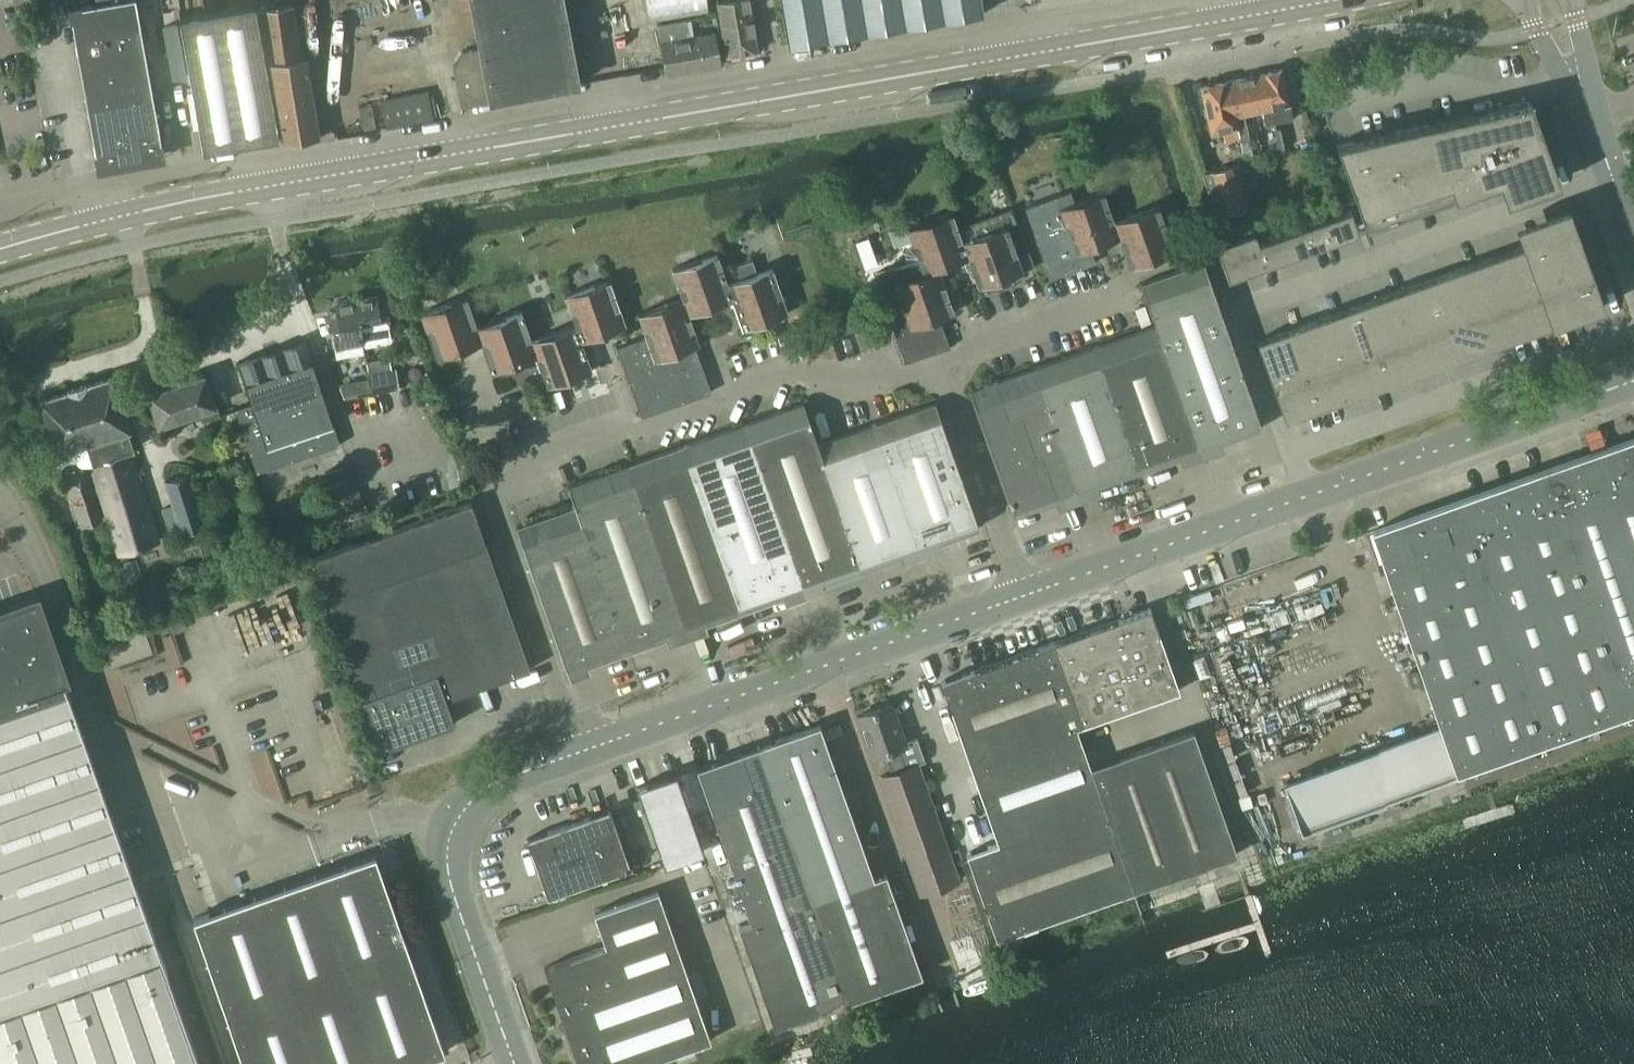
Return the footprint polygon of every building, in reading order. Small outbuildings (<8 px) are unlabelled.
[(70,8),(76,41),(141,29),(136,0),(96,0),(97,3),(70,8)] [(163,23),(169,54),(174,75),(187,73),(177,21),(172,0),(159,0),(163,23)] [(454,61),(462,106),(492,101),(491,99),(579,83),(563,0),(472,0),(481,46),(461,50),(454,61)] [(652,24),(710,13),(708,0),(648,0),(652,24)] [(718,1),(727,55),(758,50),(755,31),(759,28),(757,16),(752,14),(751,10),(755,7),(754,0),(722,0),(718,1)] [(789,46),(984,13),(982,0),(781,0),(789,46)] [(206,16),(182,20),(194,89),(187,91),(194,129),(201,127),(205,150),(283,137),(283,140),(320,134),(308,60),(301,61),(292,5),(255,11),(254,7),(231,11),(206,16)] [(686,18),(658,23),(667,74),(721,64),(715,32),(689,36),(686,18)] [(76,41),(82,73),(147,61),(141,29),(76,41)] [(87,105),(120,99),(153,93),(147,61),(82,73),(87,105)] [(1272,70),(1265,72),(1275,121),(1293,118),(1283,68),(1280,69),(1277,68),(1274,69),(1272,70)] [(1265,72),(1246,76),(1254,111),(1263,109),(1266,123),(1275,121),(1265,72)] [(1228,80),(1240,135),(1241,139),(1250,137),(1245,113),(1254,111),(1246,76),(1228,80)] [(1226,138),(1240,135),(1228,80),(1215,82),(1213,82),(1209,82),(1208,84),(1201,85),(1212,132),(1224,130),(1226,138)] [(429,91),(382,100),(387,127),(434,118),(429,91)] [(153,93),(120,99),(132,162),(165,156),(163,148),(153,93)] [(120,99),(87,105),(99,168),(132,162),(120,99)] [(1477,112),(1476,112),(1501,181),(1500,182),(1507,202),(1561,182),(1548,147),(1547,147),(1531,101),(1477,113),(1477,112)] [(372,104),(360,106),(364,129),(377,127),(372,104)] [(1431,122),(1430,123),(1457,197),(1500,182),(1501,181),(1476,112),(1475,113),(1476,113),(1431,123),(1431,122)] [(1385,133),(1384,133),(1412,213),(1457,197),(1430,123),(1429,123),(1429,124),(1385,134),(1385,133)] [(1276,128),(1278,138),(1288,136),(1286,126),(1276,128)] [(1412,213),(1384,133),(1383,133),(1383,134),(1355,140),(1355,139),(1337,144),(1367,229),(1412,213)] [(1288,136),(1278,138),(1280,147),(1290,146),(1288,136)] [(1250,137),(1241,139),(1244,154),(1253,152),(1250,137)] [(1249,204),(1235,162),(1204,173),(1218,214),(1249,204)] [(1115,221),(1115,220),(1105,191),(1075,201),(1071,190),(1026,206),(1051,278),(1096,262),(1091,247),(1120,237),(1115,221)] [(1159,205),(1115,220),(1115,221),(1120,237),(1130,266),(1175,250),(1159,205)] [(1276,205),(1263,209),(1266,220),(1280,216),(1276,205)] [(1542,215),(1566,282),(1593,273),(1569,206),(1542,215)] [(964,241),(963,241),(969,257),(968,257),(977,283),(979,286),(993,281),(1024,270),(1033,267),(1028,252),(1019,256),(1008,225),(1018,222),(1013,208),(1002,211),(1007,225),(964,241)] [(1351,209),(1319,220),(1327,243),(1359,231),(1351,209)] [(907,261),(874,272),(905,362),(922,356),(951,346),(940,316),(955,311),(949,294),(940,267),(968,257),(969,257),(963,241),(964,241),(959,227),(954,211),(908,227),(915,246),(911,247),(906,257),(907,261)] [(1524,245),(1540,292),(1566,282),(1542,215),(1515,225),(1523,245),(1524,245)] [(1319,220),(1289,231),(1297,253),(1327,243),(1319,220)] [(1258,242),(1259,241),(1255,230),(1216,244),(1228,278),(1266,264),(1258,242)] [(1289,231),(1259,241),(1258,242),(1266,264),(1297,253),(1289,231)] [(1509,250),(1525,297),(1540,292),(1524,245),(1523,245),(1509,250)] [(1494,255),(1511,302),(1525,297),(1509,250),(1494,255)] [(673,269),(683,298),(689,314),(690,314),(733,298),(728,282),(718,253),(673,269)] [(874,253),(862,257),(866,268),(878,264),(874,253)] [(1479,261),(1496,307),(1511,302),(1494,255),(1479,261)] [(753,259),(736,265),(741,278),(728,282),(733,298),(743,328),(789,312),(773,266),(757,272),(753,259)] [(1141,283),(1155,324),(1200,448),(1201,448),(1201,447),(1220,440),(1221,441),(1263,426),(1204,260),(1161,275),(1162,277),(1145,282),(1145,281),(1141,283)] [(1465,266),(1481,312),(1496,307),(1479,261),(1465,266)] [(1450,271),(1466,318),(1481,312),(1465,266),(1450,271)] [(1435,276),(1452,323),(1466,318),(1450,271),(1435,276)] [(1566,282),(1578,315),(1605,305),(1593,273),(1566,282)] [(1420,282),(1437,328),(1452,323),(1435,276),(1420,282)] [(565,295),(576,324),(582,340),(583,340),(627,324),(611,279),(565,295)] [(1406,287),(1422,334),(1437,328),(1420,282),(1406,287)] [(1540,292),(1552,324),(1578,315),(1566,282),(1540,292)] [(1391,292),(1407,339),(1422,334),(1406,287),(1391,292)] [(1376,297),(1393,344),(1407,339),(1391,292),(1376,297)] [(1511,302),(1522,335),(1552,324),(1540,292),(1525,297),(1511,302)] [(377,294),(356,298),(364,340),(393,335),(388,307),(379,308),(377,294)] [(438,357),(482,342),(483,342),(477,326),(478,326),(467,296),(422,312),(438,357)] [(1376,297),(1361,303),(1378,349),(1393,344),(1376,297)] [(364,340),(356,298),(336,301),(337,309),(328,311),(334,344),(346,342),(347,343),(364,340)] [(683,298),(639,314),(647,336),(617,346),(641,414),(685,398),(686,401),(709,393),(693,346),(700,343),(690,314),(689,314),(683,298)] [(1481,312),(1493,345),(1522,335),(1511,302),(1496,307),(1481,312)] [(1361,303),(1347,308),(1363,355),(1378,349),(1361,303)] [(1347,308),(1332,313),(1348,360),(1363,355),(1347,308)] [(493,371),(537,356),(538,356),(532,340),(533,339),(522,310),(478,326),(477,326),(483,342),(482,342),(493,371)] [(1452,323),(1463,356),(1493,345),(1481,312),(1466,318),(1452,323)] [(1332,313),(1317,318),(1334,365),(1348,360),(1332,313)] [(1317,318),(1302,324),(1319,370),(1334,365),(1317,318)] [(1422,334),(1434,366),(1463,356),(1452,323),(1437,328),(1422,334)] [(538,356),(537,356),(547,385),(593,369),(583,340),(582,340),(576,324),(533,339),(532,340),(538,356)] [(1155,324),(1095,345),(1139,470),(1180,455),(1180,454),(1199,447),(1200,449),(1200,448),(1155,324)] [(1302,324),(1288,329),(1304,376),(1319,370),(1302,324)] [(1288,329),(1273,334),(1289,381),(1304,376),(1288,329)] [(1257,340),(1274,386),(1289,381),(1273,334),(1257,340)] [(1393,344),(1404,377),(1434,366),(1422,334),(1407,339),(1393,344)] [(253,403),(236,409),(243,429),(258,472),(259,471),(258,471),(341,443),(305,338),(239,361),(253,403)] [(1363,355),(1375,387),(1404,377),(1393,344),(1378,349),(1363,355)] [(1095,345),(1033,367),(1077,492),(1078,491),(1077,490),(1097,483),(1097,485),(1139,470),(1095,345)] [(1348,360),(1334,365),(1345,398),(1375,387),(1363,355),(1348,360)] [(367,361),(369,372),(392,368),(390,357),(367,361)] [(1334,365),(1319,370),(1304,376),(1316,408),(1345,398),(1334,365)] [(1077,492),(1033,367),(971,389),(1015,514),(1058,498),(1057,497),(1076,491),(1076,492),(1077,492)] [(392,368),(369,372),(370,377),(372,385),(399,380),(396,368),(392,368)] [(205,373),(148,392),(159,425),(200,411),(203,420),(219,415),(205,373)] [(1555,376),(1558,384),(1566,381),(1563,373),(1555,376)] [(79,462),(83,464),(92,461),(119,553),(159,540),(131,449),(135,448),(121,400),(114,376),(42,399),(49,423),(50,423),(59,450),(73,445),(79,462)] [(1289,381),(1274,386),(1285,419),(1316,408),(1304,376),(1289,381)] [(370,377),(339,383),(345,397),(373,393),(372,385),(370,377)] [(804,401),(745,422),(803,588),(862,567),(819,442),(804,401)] [(936,401),(877,422),(921,547),(980,526),(936,401)] [(745,422),(686,443),(745,609),(803,588),(745,422)] [(877,422),(819,442),(862,567),(921,547),(877,422)] [(1214,585),(1225,616),(1299,828),(1462,772),(1633,711),(1633,437),(1616,443),(1609,446),(1604,434),(1600,435),(1593,438),(1589,439),(1593,451),(1586,454),(1377,528),(1214,585)] [(686,443),(628,464),(686,629),(745,609),(686,443)] [(568,485),(575,505),(627,650),(686,629),(628,464),(568,485)] [(65,475),(72,495),(81,525),(102,518),(88,473),(82,470),(65,475)] [(174,505),(163,508),(171,536),(182,532),(207,524),(190,472),(166,480),(174,505)] [(312,557),(380,749),(455,722),(447,698),(530,669),(471,501),(312,557)] [(627,650),(575,505),(517,526),(568,671),(627,650)] [(179,1007),(157,1015),(150,995),(172,988),(63,677),(66,675),(65,673),(54,677),(52,673),(60,670),(53,648),(56,647),(55,644),(52,645),(37,604),(40,603),(39,600),(36,602),(35,598),(32,599),(34,603),(2,614),(1,610),(0,611),(0,1063),(199,1063),(179,1007)] [(942,681),(971,763),(1075,726),(1179,689),(1151,607),(1135,613),(1131,611),(1123,613),(1121,617),(1122,618),(967,672),(967,674),(951,679),(950,678),(942,681)] [(173,623),(176,631),(187,627),(184,619),(173,623)] [(145,630),(106,643),(114,665),(153,651),(145,630)] [(892,703),(859,714),(873,756),(885,751),(892,772),(880,776),(922,893),(930,890),(929,889),(950,881),(950,883),(959,880),(918,764),(926,761),(918,738),(906,743),(892,703)] [(776,740),(759,746),(813,899),(875,877),(820,723),(776,739),(776,740)] [(981,791),(999,842),(1104,805),(1090,766),(1075,726),(971,763),(975,774),(976,774),(982,790),(981,791)] [(1194,730),(1090,766),(1104,805),(1134,889),(1237,853),(1194,730)] [(738,752),(697,767),(726,849),(713,854),(716,862),(729,857),(730,861),(720,865),(724,878),(723,878),(733,907),(743,904),(733,875),(735,874),(752,921),(741,924),(741,923),(739,924),(775,1026),(849,1000),(813,899),(759,746),(739,753),(738,752)] [(665,865),(704,851),(677,772),(637,786),(641,797),(665,865)] [(1104,805),(999,842),(988,845),(989,847),(972,853),(972,851),(967,853),(997,937),(1134,889),(1104,805)] [(542,876),(548,891),(546,892),(548,896),(631,867),(611,808),(609,809),(609,810),(590,817),(590,816),(548,831),(548,832),(529,838),(529,837),(527,838),(541,876),(542,876)] [(210,911),(194,917),(245,1063),(409,1063),(446,1051),(376,853),(354,861),(358,871),(228,917),(231,927),(218,932),(210,911)] [(885,874),(875,877),(813,899),(849,1000),(923,974),(887,872),(885,872),(885,874)] [(606,945),(545,967),(579,1063),(641,1063),(711,1039),(658,890),(595,912),(606,945)] [(179,1007),(172,988),(150,995),(157,1015),(179,1007)]
